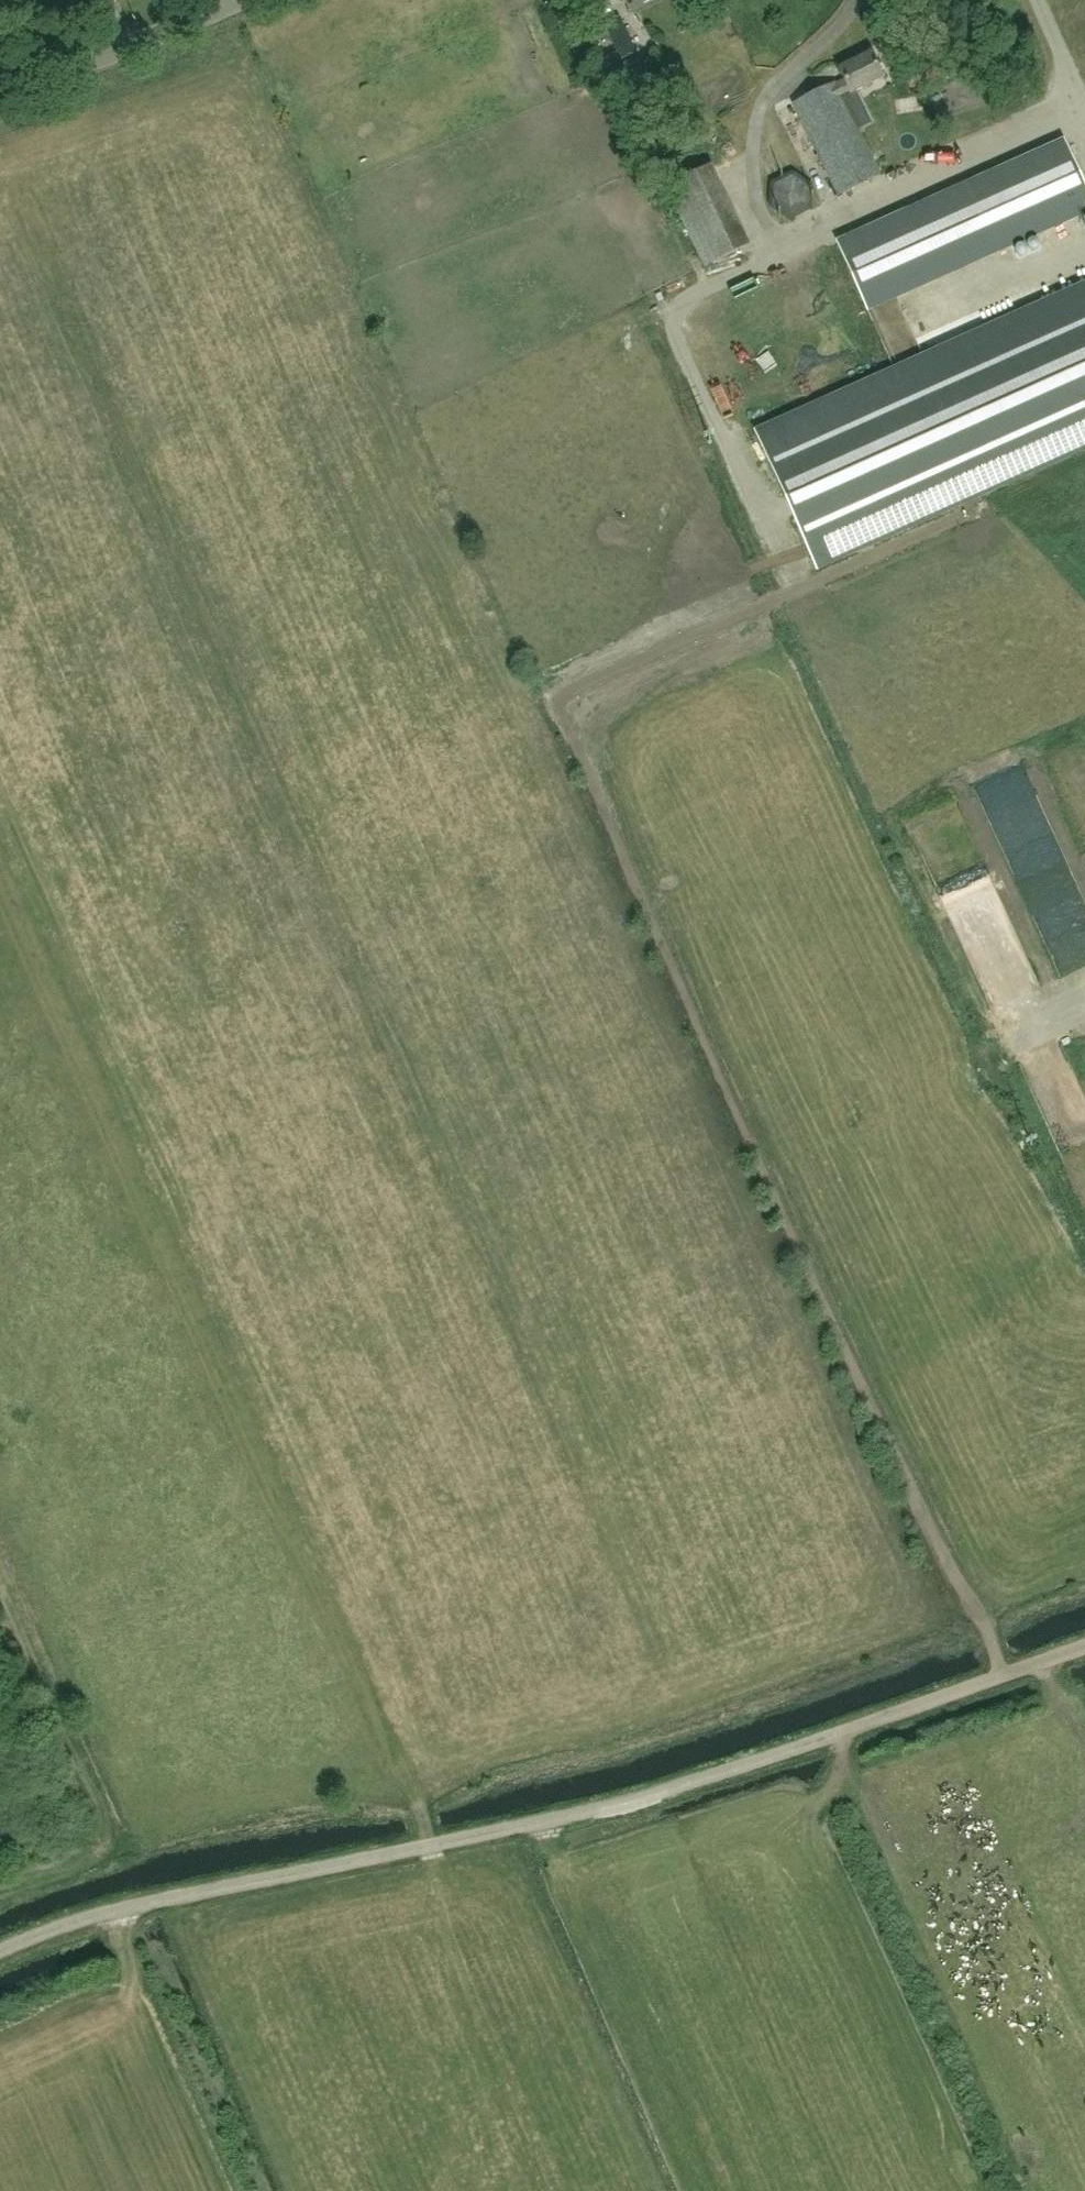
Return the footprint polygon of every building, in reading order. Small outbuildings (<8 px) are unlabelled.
[(633,11),(653,0),(627,0),(633,11)] [(620,16),(605,24),(618,50),(633,43),(620,16)] [(836,84),(836,83),(794,104),(839,195),(881,174),(843,97),(853,92),(853,93),(885,76),(872,52),(840,69),(845,79),(836,84)] [(1065,142),(838,244),(860,292),(989,234),(996,250),(1081,212),(1083,218),(1084,217),(1084,186),(1065,142)] [(737,238),(750,231),(713,155),(679,171),(688,192),(690,191),(699,208),(689,212),(709,253),(722,246),(715,231),(730,224),(737,238)] [(803,167),(780,177),(792,205),(815,195),(803,167)] [(936,273),(900,289),(922,341),(971,320),(961,297),(948,302),(936,273)] [(1084,447),(1084,285),(757,432),(817,567),(1084,447)] [(1080,915),(1079,874),(1039,875),(1040,915),(1080,915)] [(970,901),(961,909),(970,919),(982,908),(979,905),(989,896),(979,885),(966,896),(970,901)]
